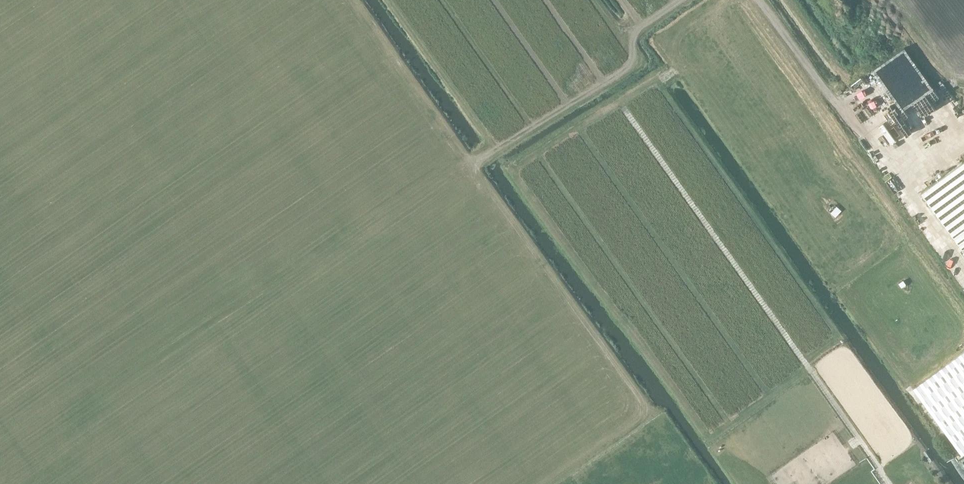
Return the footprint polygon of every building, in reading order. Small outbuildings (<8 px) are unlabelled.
[(837,74),(922,191),(963,160),(963,0),(935,0),(837,74)] [(922,191),(963,249),(963,160),(922,191)] [(963,453),(963,351),(913,388),(962,455),(963,453)]
